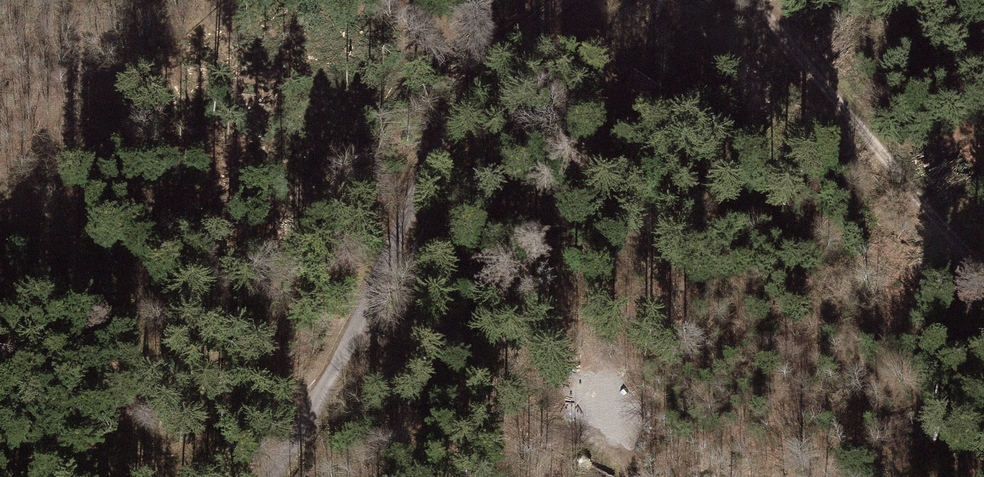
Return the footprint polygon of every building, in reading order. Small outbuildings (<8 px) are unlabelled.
[(658,16),(667,2),(663,0),(658,0),(650,11),(658,16)] [(602,40),(590,33),(583,44),(595,51),(602,40)]
